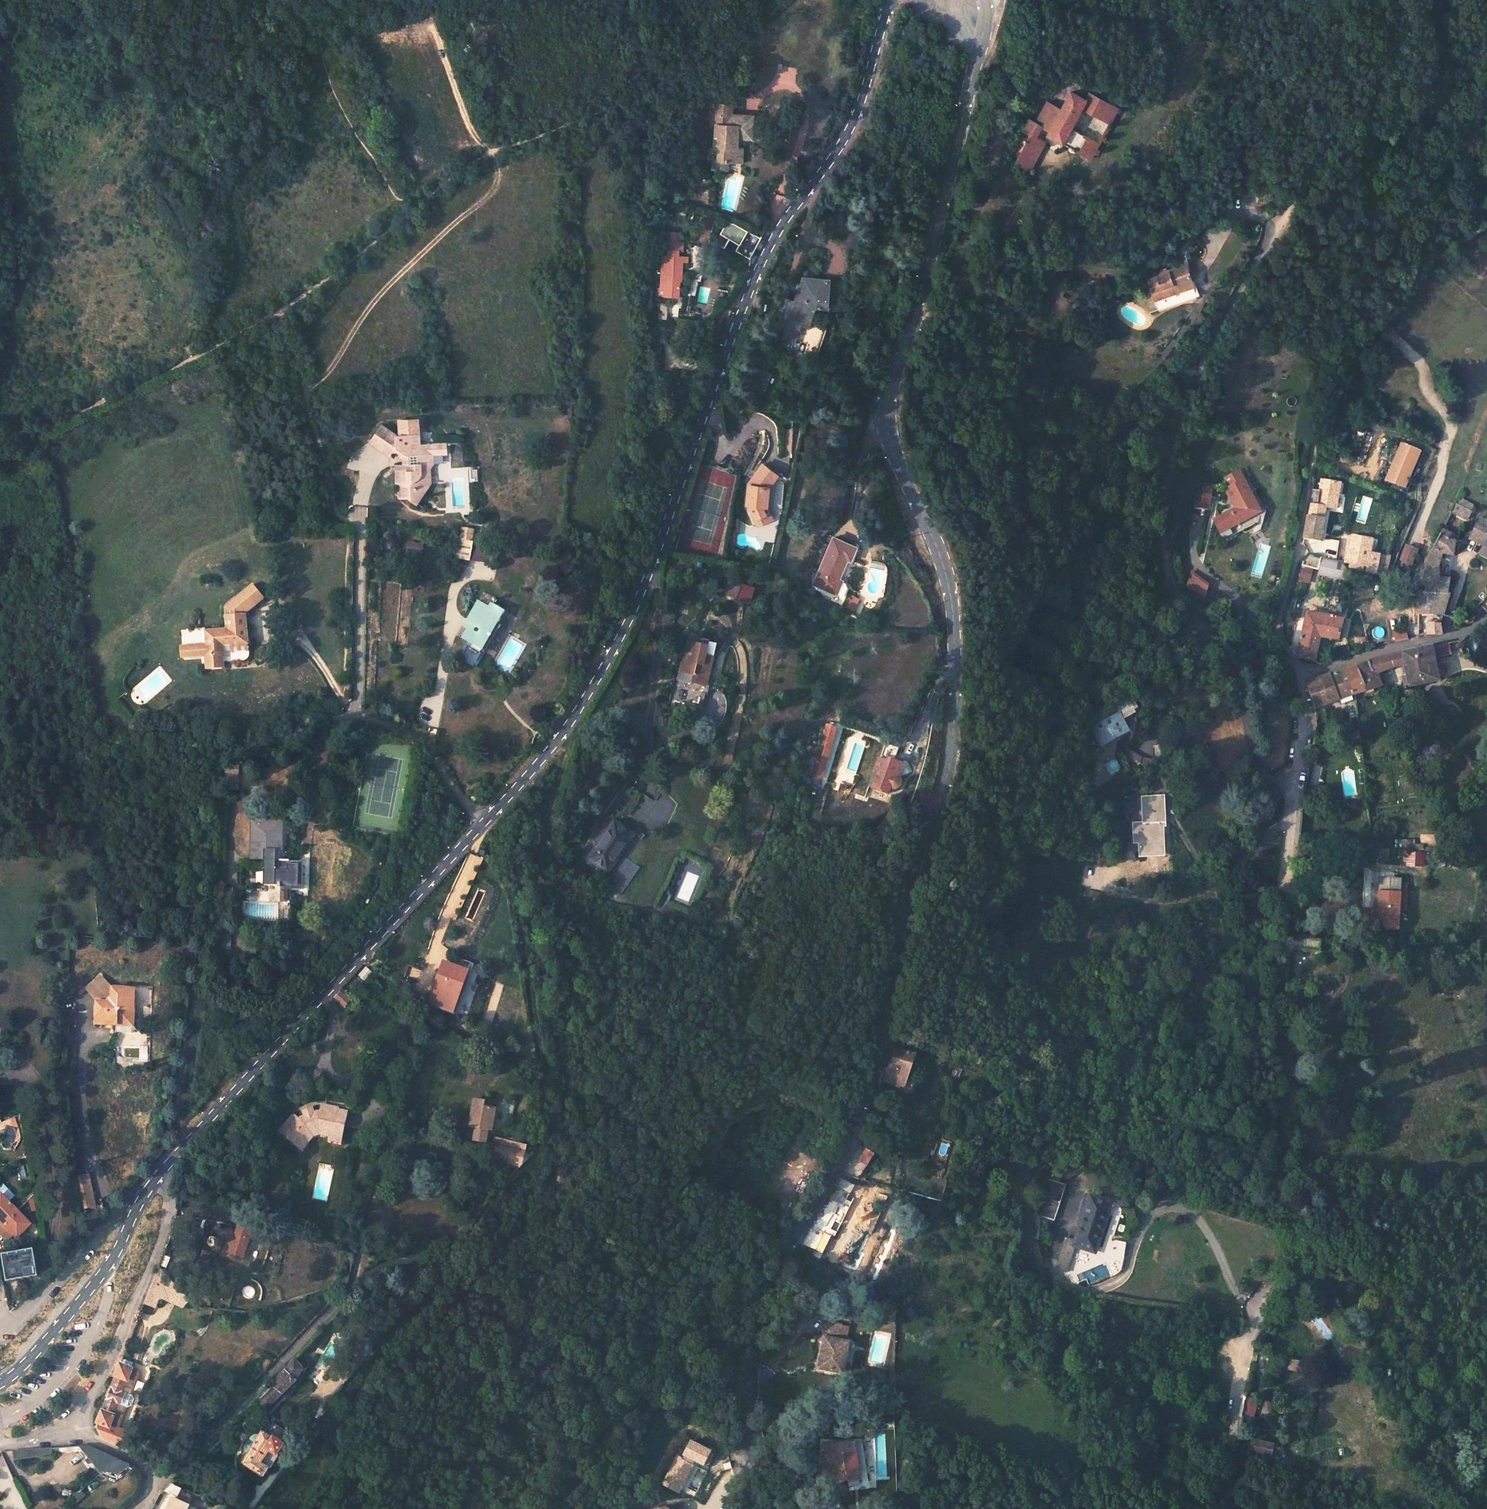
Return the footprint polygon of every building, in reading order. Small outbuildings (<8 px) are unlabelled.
[(1082,89),(1069,107),(1055,97),(1042,115),(1035,110),(1028,119),(1035,124),(1016,152),(1023,158),(1030,163),(1049,135),(1042,130),(1049,119),(1055,124),(1052,129),(1093,159),(1127,112),(1112,102),(1099,93),(1095,99),(1082,89)] [(723,148),(723,161),(733,161),(744,161),(745,148),(742,148),(743,137),(757,136),(758,114),(736,115),(736,106),(733,104),(719,105),(719,115),(722,115),(722,125),(719,125),(720,147),(723,148)] [(733,171),(733,161),(723,161),(720,161),(720,171),(733,171)] [(681,215),(691,218),(692,212),(683,209),(681,215)] [(741,254),(754,261),(763,247),(766,241),(739,225),(731,239),(744,247),(741,254)] [(662,290),(661,298),(683,299),(683,283),(686,283),(687,264),(693,265),(693,258),(683,258),(683,253),(687,253),(687,245),(669,244),(668,253),(674,253),(673,258),(667,258),(666,272),(667,272),(666,290),(662,290)] [(698,272),(706,273),(708,262),(711,262),(714,251),(703,248),(698,272)] [(1148,280),(1156,302),(1176,294),(1174,289),(1195,282),(1188,264),(1168,271),(1169,273),(1148,280)] [(715,275),(714,283),(724,285),(726,277),(715,275)] [(692,296),(699,298),(703,283),(701,282),(690,280),(688,290),(693,291),(692,296)] [(781,333),(779,340),(789,343),(797,321),(804,324),(813,300),(825,300),(827,281),(799,280),(791,304),(783,301),(778,315),(775,314),(770,329),(781,333)] [(1195,282),(1174,289),(1176,294),(1197,287),(1195,282)] [(749,387),(764,393),(771,372),(756,367),(749,387)] [(396,499),(405,499),(411,504),(425,484),(424,475),(422,473),(422,464),(427,464),(426,454),(431,450),(431,445),(417,446),(416,436),(394,437),(378,427),(367,444),(387,457),(390,453),(391,451),(403,459),(403,467),(401,467),(394,467),(394,487),(396,487),(396,499)] [(443,444),(431,445),(431,450),(426,454),(427,464),(422,464),(422,473),(424,475),(425,484),(411,504),(414,506),(428,484),(427,470),(431,465),(430,456),(444,455),(443,444)] [(861,448),(855,447),(852,457),(859,459),(861,448)] [(1396,485),(1408,456),(1396,450),(1383,480),(1396,485)] [(401,467),(403,467),(403,459),(391,451),(390,453),(401,461),(401,467)] [(756,509),(765,530),(775,525),(767,509),(775,509),(776,490),(785,479),(769,467),(758,483),(762,486),(760,491),(754,489),(753,490),(753,509),(756,509)] [(1222,484),(1231,506),(1210,517),(1215,530),(1237,520),(1240,527),(1263,516),(1257,502),(1253,504),(1236,470),(1223,476),(1226,483),(1222,484)] [(1193,489),(1191,504),(1204,506),(1207,491),(1208,485),(1201,484),(1200,490),(1193,489)] [(1323,510),(1310,507),(1302,542),(1318,546),(1323,524),(1321,523),(1323,510)] [(1450,513),(1466,521),(1469,515),(1453,507),(1450,513)] [(774,510),(775,509),(767,509),(775,525),(780,522),(774,510)] [(380,546),(388,547),(390,531),(382,530),(380,546)] [(469,542),(471,532),(459,531),(458,539),(469,542)] [(1448,593),(1451,578),(1441,577),(1440,564),(1442,553),(1453,554),(1456,540),(1438,535),(1424,563),(1425,592),(1448,593)] [(455,539),(451,558),(493,567),(496,547),(469,542),(458,539),(455,539)] [(830,539),(812,587),(842,599),(845,589),(843,584),(836,582),(844,559),(850,561),(855,549),(830,539)] [(405,550),(417,551),(418,542),(406,541),(405,550)] [(1486,544),(1478,560),(1486,565),(1486,545),(1486,544)] [(1367,550),(1348,546),(1343,566),(1366,571),(1365,577),(1381,579),(1385,560),(1365,557),(1367,550)] [(1415,552),(1405,549),(1399,563),(1409,567),(1415,552)] [(1316,560),(1299,556),(1297,567),(1298,568),(1295,583),(1306,585),(1309,571),(1340,577),(1342,572),(1340,567),(1316,562),(1316,560)] [(1200,595),(1208,585),(1192,571),(1183,581),(1200,595)] [(228,653),(228,643),(251,642),(250,612),(268,598),(256,584),(228,607),(229,628),(208,629),(209,642),(188,644),(189,655),(210,654),(226,654),(228,653)] [(721,597),(743,605),(748,590),(737,587),(736,590),(726,586),(721,597)] [(1448,593),(1425,592),(1417,592),(1417,615),(1444,614),(1451,593),(1448,593)] [(844,610),(851,614),(857,602),(849,599),(844,610)] [(467,643),(489,653),(508,612),(493,604),(491,610),(480,604),(467,631),(472,633),(467,643)] [(1342,619),(1307,611),(1298,657),(1313,660),(1318,635),(1337,639),(1342,619)] [(1428,622),(1427,635),(1441,634),(1441,622),(1428,622)] [(1406,628),(1393,630),(1395,640),(1407,638),(1406,628)] [(679,707),(707,714),(712,692),(719,661),(722,647),(712,645),(710,650),(697,647),(692,670),(688,669),(679,707)] [(1371,662),(1340,674),(1348,697),(1377,686),(1375,676),(1397,670),(1404,700),(1415,697),(1413,690),(1438,683),(1430,649),(1401,656),(1371,662)] [(210,654),(210,664),(227,663),(226,654),(210,654)] [(712,692),(716,693),(723,662),(719,661),(712,692)] [(1322,679),(1304,685),(1311,713),(1350,703),(1348,697),(1340,674),(1322,679)] [(1090,722),(1101,743),(1110,739),(1118,735),(1118,736),(1129,730),(1121,716),(1138,707),(1130,693),(1090,722)] [(803,774),(822,780),(838,728),(829,725),(817,759),(809,756),(803,774)] [(1118,736),(1118,735),(1110,739),(1112,743),(1120,739),(1118,736)] [(877,768),(882,771),(873,787),(888,796),(891,789),(893,790),(895,790),(896,790),(898,789),(899,787),(900,786),(900,784),(899,782),(898,781),(897,780),(896,779),(904,766),(897,762),(904,750),(890,743),(877,768)] [(1136,767),(1140,763),(1140,757),(1129,749),(1126,753),(1127,764),(1136,767)] [(1140,757),(1140,763),(1150,765),(1151,759),(1140,757)] [(230,787),(242,788),(243,764),(230,764),(230,787)] [(868,785),(873,787),(882,771),(877,768),(868,785)] [(1117,792),(1117,809),(1131,807),(1130,792),(1117,792)] [(1137,839),(1137,851),(1159,851),(1158,820),(1165,820),(1163,794),(1140,795),(1141,821),(1131,821),(1131,839),(1137,839)] [(262,858),(271,858),(271,885),(308,885),(308,866),(297,866),(297,862),(280,862),(280,849),(284,849),(283,820),(258,820),(258,834),(262,834),(262,858)] [(622,823),(596,861),(618,876),(643,839),(622,823)] [(761,847),(767,850),(775,830),(769,828),(761,847)] [(84,841),(84,832),(80,832),(81,847),(94,847),(93,841),(84,841)] [(84,832),(84,841),(93,841),(93,832),(84,832)] [(747,877),(753,879),(763,857),(756,854),(747,877)] [(1383,854),(1383,861),(1396,862),(1396,855),(1383,854)] [(686,856),(683,864),(699,870),(702,862),(686,856)] [(730,865),(735,868),(739,861),(734,857),(730,865)] [(1407,867),(1407,870),(1421,871),(1422,862),(1424,862),(1425,858),(1409,857),(1406,861),(1403,861),(1402,867),(1407,867)] [(1378,880),(1375,930),(1396,931),(1399,881),(1378,880)] [(229,886),(230,897),(238,896),(237,886),(229,886)] [(734,911),(739,914),(745,901),(739,899),(734,911)] [(442,963),(428,1003),(454,1011),(467,971),(442,963)] [(113,1021),(119,1022),(119,1025),(137,1026),(138,1012),(133,1012),(133,1003),(139,1003),(139,1000),(139,991),(117,990),(117,993),(114,993),(104,981),(94,990),(104,1001),(103,1004),(100,1004),(98,1025),(112,1026),(113,1021)] [(332,998),(344,1008),(351,1000),(340,989),(332,998)] [(137,1026),(119,1025),(119,1032),(142,1032),(143,1005),(139,1000),(139,1003),(133,1003),(133,1012),(138,1012),(137,1026)] [(1278,1038),(1286,1040),(1288,1025),(1280,1023),(1278,1038)] [(887,1084),(903,1089),(914,1054),(897,1049),(887,1084)] [(928,1058),(923,1074),(930,1076),(935,1060),(928,1058)] [(474,1141),(486,1144),(488,1130),(492,1131),(496,1111),(483,1108),(485,1101),(475,1099),(469,1126),(476,1128),(474,1141)] [(306,1140),(309,1142),(314,1136),(321,1134),(331,1136),(343,1139),(349,1112),(339,1110),(340,1108),(322,1104),(321,1112),(319,1111),(314,1113),(306,1116),(301,1118),(300,1119),(294,1114),(280,1131),(299,1147),(306,1140)] [(506,1142),(493,1138),(492,1144),(496,1145),(492,1158),(521,1166),(534,1153),(524,1151),(526,1144),(506,1139),(506,1142)] [(306,1140),(299,1147),(302,1150),(309,1142),(306,1140)] [(860,1161),(869,1167),(876,1156),(868,1150),(860,1161)] [(1068,1173),(1063,1182),(1071,1184),(1074,1180),(1082,1175),(1077,1168),(1068,1173)] [(75,1175),(79,1209),(94,1207),(90,1173),(75,1175)] [(1043,1215),(1060,1221),(1072,1185),(1071,1184),(1063,1182),(1055,1179),(1043,1215)] [(838,1188),(852,1195),(856,1188),(842,1181),(838,1188)] [(869,1187),(865,1197),(871,1200),(872,1196),(885,1202),(888,1196),(875,1191),(875,1189),(869,1187)] [(8,1240),(14,1234),(18,1237),(31,1224),(1,1194),(0,1194),(0,1232),(8,1240)] [(1098,1251),(1101,1252),(1117,1202),(1096,1195),(1079,1245),(1081,1246),(1098,1251)] [(1334,1205),(1326,1203),(1323,1215),(1332,1217),(1334,1205)] [(841,1237),(849,1222),(834,1214),(833,1217),(830,1215),(825,1225),(829,1226),(826,1230),(841,1237)] [(241,1226),(238,1238),(235,1237),(229,1257),(240,1259),(246,1239),(248,1239),(251,1228),(241,1226)] [(1112,1256),(1108,1258),(1110,1263),(1115,1274),(1116,1277),(1127,1270),(1132,1242),(1117,1239),(1112,1256)] [(1073,1245),(1063,1242),(1055,1267),(1065,1271),(1073,1245)] [(1098,1251),(1081,1246),(1078,1256),(1095,1262),(1098,1251)] [(33,1249),(4,1255),(8,1281),(38,1276),(33,1249)] [(161,1299),(180,1306),(189,1296),(159,1266),(150,1291),(162,1296),(161,1299)] [(162,1296),(150,1291),(144,1305),(157,1310),(161,1299),(162,1296)] [(189,1296),(180,1306),(183,1308),(191,1299),(189,1296)] [(848,1341),(837,1339),(839,1325),(821,1322),(819,1341),(823,1341),(818,1368),(843,1372),(848,1341)] [(1296,1359),(1294,1367),(1307,1371),(1309,1362),(1296,1359)] [(283,1373),(271,1384),(280,1394),(304,1369),(295,1360),(291,1364),(283,1373)] [(133,1364),(122,1361),(98,1422),(97,1424),(96,1427),(97,1430),(98,1433),(99,1436),(101,1438),(104,1439),(124,1448),(128,1433),(119,1429),(127,1409),(128,1409),(131,1407),(133,1402),(132,1398),(131,1398),(139,1376),(138,1372),(131,1370),(133,1364)] [(1337,1368),(1325,1365),(1323,1375),(1335,1377),(1337,1368)] [(210,1390),(238,1396),(244,1390),(213,1383),(210,1390)] [(264,1410),(280,1394),(271,1384),(255,1400),(264,1410)] [(1246,1396),(1242,1414),(1251,1417),(1256,1399),(1246,1396)] [(235,1465),(257,1475),(275,1439),(271,1437),(276,1426),(259,1418),(254,1430),(248,1440),(240,1436),(233,1451),(241,1454),(235,1465)] [(240,1436),(248,1440),(254,1430),(248,1427),(240,1436)] [(1246,1454),(1269,1460),(1273,1444),(1250,1438),(1246,1454)] [(832,1479),(832,1484),(838,1485),(841,1484),(847,1476),(861,1472),(855,1443),(840,1444),(823,1442),(821,1478),(832,1479)] [(112,1470),(117,1474),(130,1465),(86,1446),(80,1447),(99,1470),(112,1470)] [(14,1452),(14,1459),(34,1457),(51,1452),(50,1449),(14,1452)] [(861,1472),(847,1476),(848,1482),(862,1479),(861,1472)] [(71,1494),(76,1500),(85,1492),(79,1486),(71,1494)] [(189,1504),(173,1498),(168,1508),(186,1508),(189,1504)]
